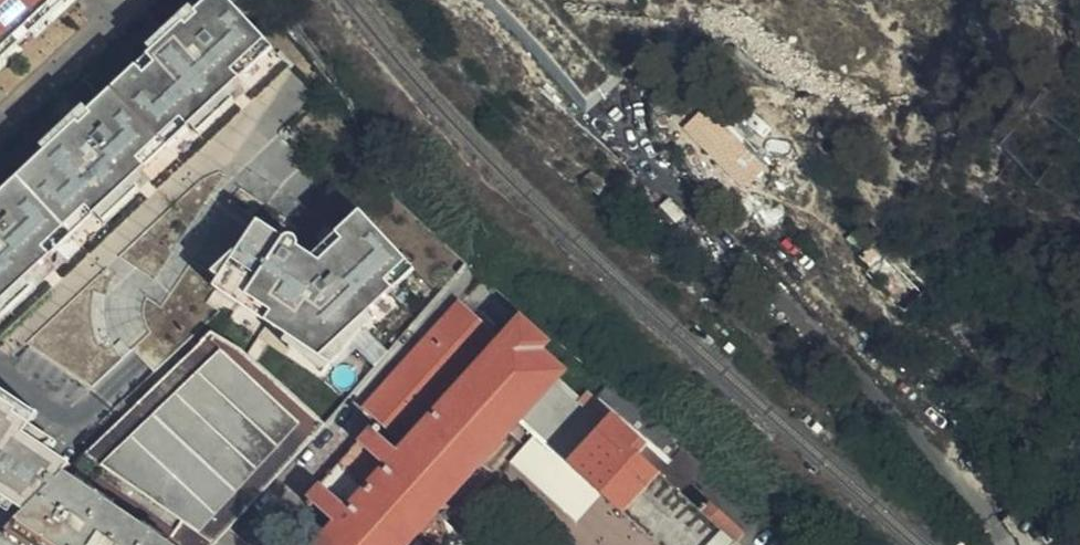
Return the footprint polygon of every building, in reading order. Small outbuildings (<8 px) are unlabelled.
[(225,0),(210,0),(0,196),(0,305),(37,270),(29,262),(88,205),(97,215),(132,182),(124,174),(183,119),(191,127),(226,93),(219,85),(264,41),(225,0)] [(0,38),(0,51),(3,48),(8,54),(22,41),(17,35),(55,0),(40,0),(0,38)] [(40,0),(0,0),(0,38),(40,0)] [(0,305),(0,333),(285,64),(264,41),(219,85),(226,93),(191,127),(183,119),(124,174),(132,182),(97,215),(88,205),(29,262),(37,270),(0,305)] [(753,145),(717,105),(698,122),(734,162),(753,145)] [(216,277),(219,279),(270,316),(265,323),(318,358),(390,291),(381,283),(405,260),(357,210),(334,231),(341,239),(316,263),(253,220),(216,277)] [(314,251),(257,214),(253,220),(316,263),(341,239),(334,231),(314,251)] [(381,283),(390,291),(414,268),(405,260),(381,283)] [(270,316),(219,279),(202,303),(320,381),(402,302),(390,291),(318,358),(265,323),(270,316)] [(702,464),(611,386),(596,401),(589,396),(582,404),(558,382),(565,373),(541,352),(547,345),(518,319),(501,337),(462,301),(366,407),(382,423),(375,430),(373,427),(308,499),(333,522),(313,543),(310,540),(306,544),(443,544),(444,544),(445,534),(442,523),(435,515),(522,421),(531,410),(565,442),(591,413),(607,426),(572,466),(604,495),(660,544),(731,544),(743,532),(705,497),(698,506),(680,489),(687,481),(702,464)] [(26,544),(213,544),(323,425),(263,369),(257,364),(253,360),(228,343),(209,332),(82,457),(23,515),(6,532),(26,544)] [(82,457),(0,401),(0,497),(16,508),(23,515),(82,457)] [(531,410),(522,421),(541,438),(572,466),(607,426),(591,413),(565,442),(531,410)] [(572,466),(541,438),(517,465),(581,522),(604,495),(572,466)] [(705,497),(687,481),(680,489),(698,506),(705,497)] [(11,516),(16,508),(0,497),(0,509),(11,516)] [(435,515),(442,523),(445,534),(444,544),(443,544),(468,544),(435,515)]
